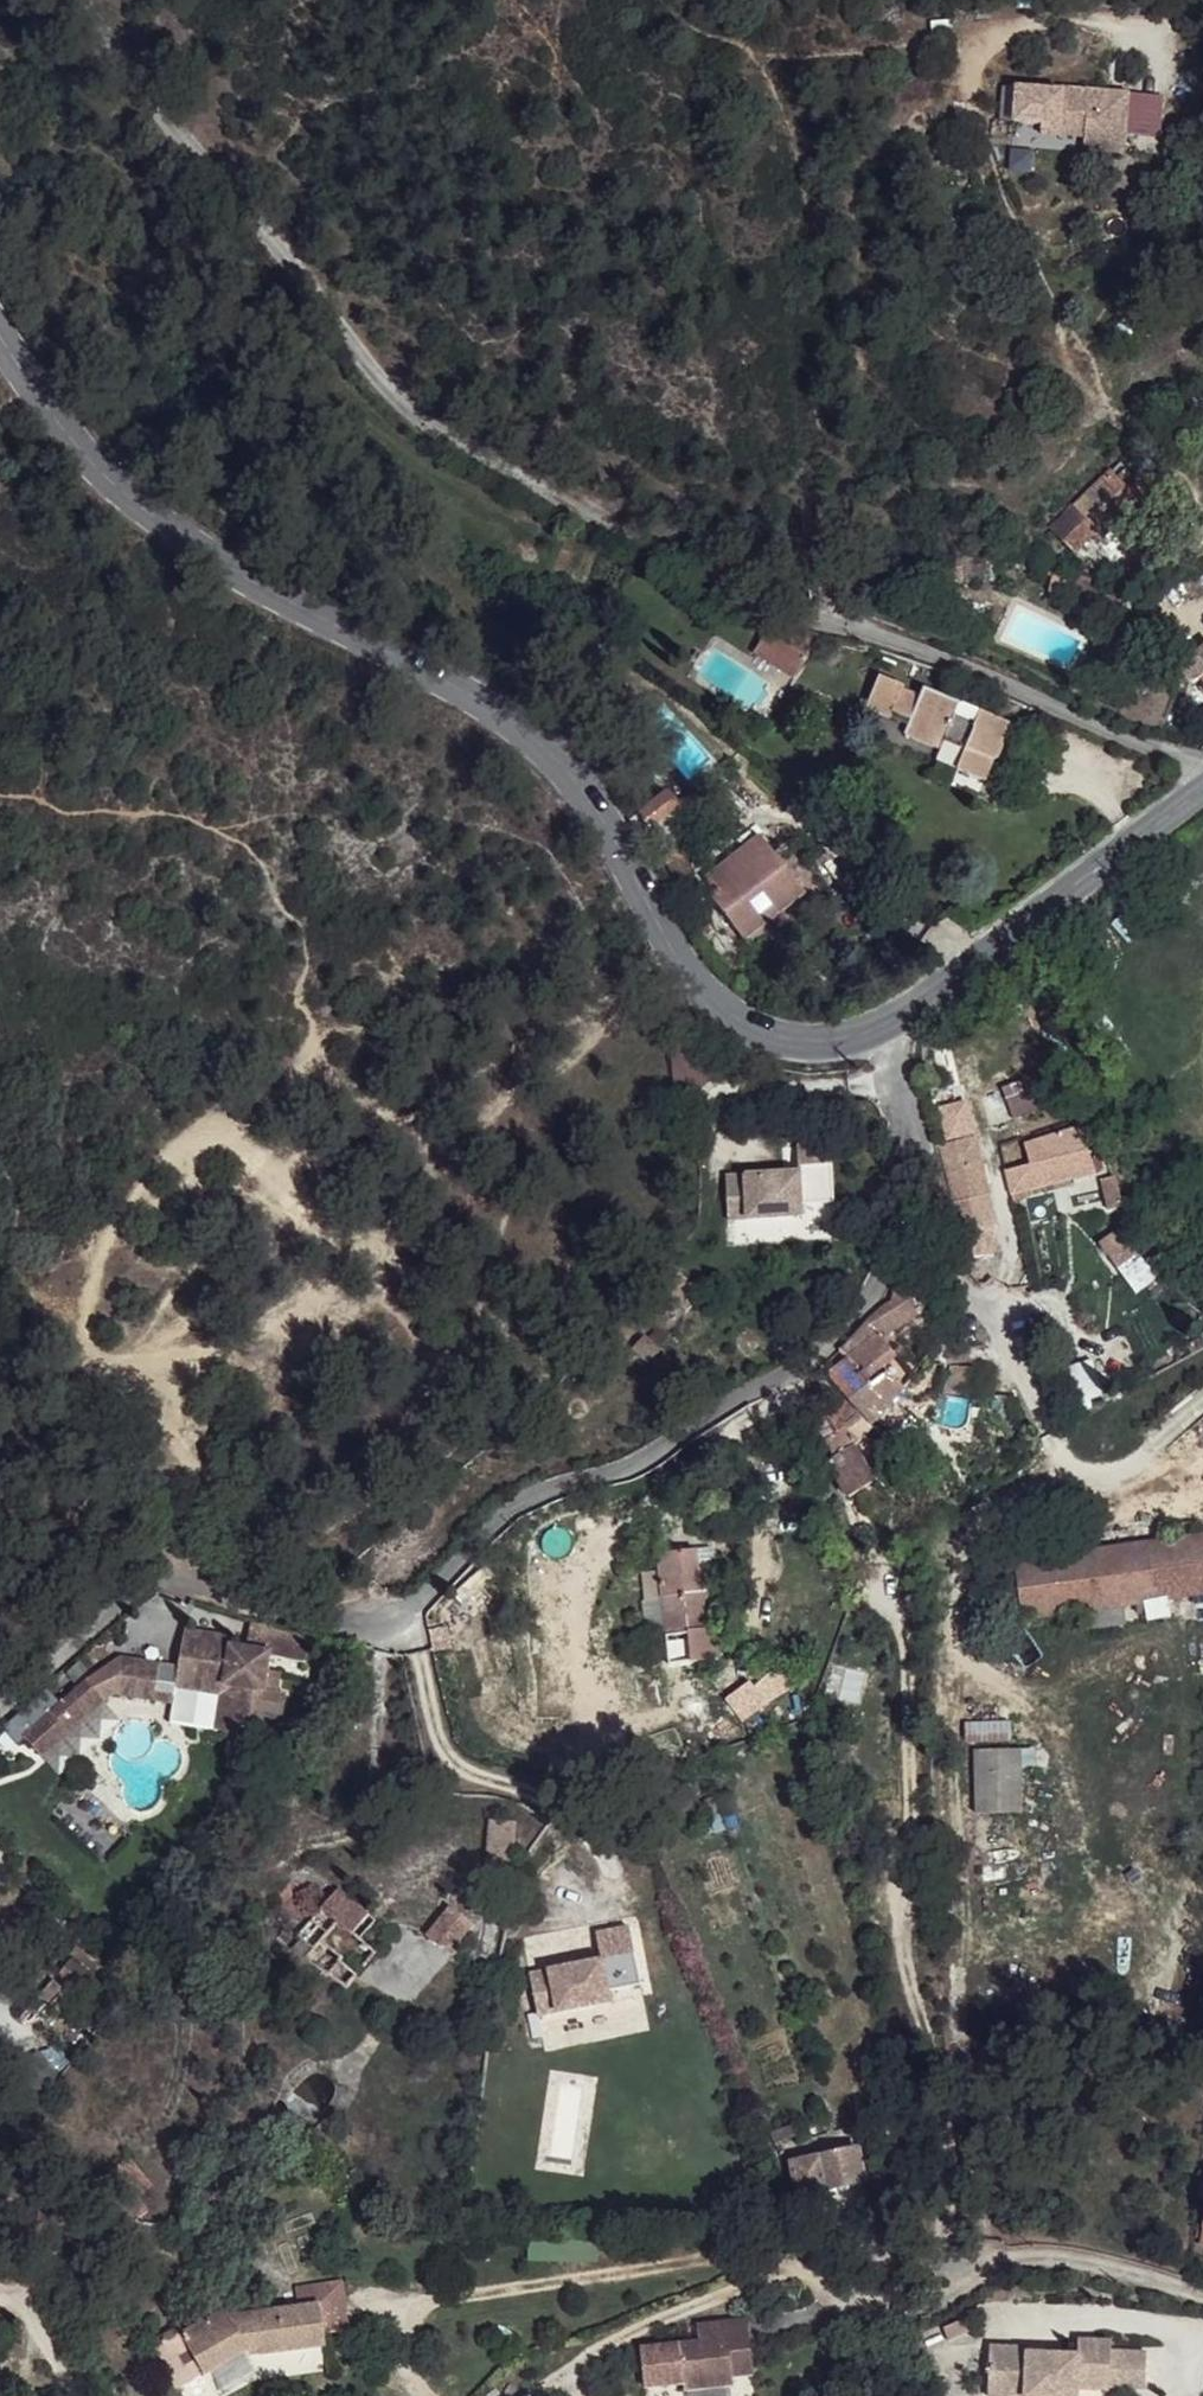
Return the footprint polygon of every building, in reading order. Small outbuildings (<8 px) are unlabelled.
[(1016,91),(1014,125),(1040,127),(1058,128),(1058,124),(1084,126),(1083,140),(1082,154),(1122,157),(1127,96),(1061,91),(1060,94),(1016,91)] [(1058,128),(1040,127),(1038,150),(1082,154),(1083,140),(1084,126),(1058,124),(1058,128)] [(1134,479),(1122,467),(1074,515),(1085,528),(1134,479)] [(1154,490),(1141,473),(1134,479),(1085,528),(1090,532),(1100,542),(1154,490)] [(1085,528),(1074,515),(1061,528),(1074,546),(1090,532),(1085,528)] [(799,640),(771,628),(762,651),(802,673),(817,644),(799,640)] [(905,683),(881,674),(868,710),(908,727),(907,735),(928,746),(958,757),(956,769),(988,781),(1008,723),(922,686),(919,693),(905,683)] [(667,812),(653,796),(632,814),(644,830),(667,812)] [(800,890),(755,834),(705,874),(713,886),(707,895),(740,937),(800,890)] [(1058,1082),(977,1103),(982,1132),(1074,1102),(1058,1082)] [(974,1136),(937,1143),(946,1198),(947,1225),(955,1225),(959,1243),(954,1247),(960,1256),(965,1263),(965,1226),(987,1219),(981,1190),(984,1187),(974,1136)] [(791,1172),(718,1176),(721,1218),(793,1214),(793,1203),(827,1201),(823,1143),(790,1145),(791,1172)] [(1057,1157),(1002,1170),(1006,1196),(1091,1175),(1084,1149),(1057,1157)] [(1118,1225),(1096,1242),(1131,1288),(1153,1272),(1118,1225)] [(890,1300),(888,1298),(871,1317),(881,1332),(905,1306),(896,1296),(890,1300)] [(917,1380),(872,1334),(827,1377),(839,1394),(865,1426),(917,1380)] [(1067,1400),(1101,1394),(1095,1357),(1061,1363),(1067,1400)] [(865,1426),(845,1402),(818,1415),(811,1427),(825,1455),(818,1457),(838,1495),(864,1482),(845,1445),(865,1426)] [(1018,1556),(1023,1618),(1202,1598),(1202,1536),(1018,1556)] [(687,1556),(647,1559),(657,1640),(686,1638),(682,1627),(700,1627),(698,1621),(693,1565),(684,1565),(687,1556)] [(182,1634),(177,1657),(213,1696),(252,1740),(274,1744),(281,1695),(275,1694),(259,1692),(263,1672),(266,1656),(227,1648),(226,1642),(182,1634)] [(152,1665),(119,1656),(112,1696),(148,1703),(152,1665)] [(213,1696),(177,1657),(176,1669),(174,1685),(213,1696)] [(176,1669),(152,1665),(148,1703),(170,1709),(174,1685),(176,1669)] [(276,1677),(263,1672),(259,1692),(275,1694),(276,1677)] [(80,1683),(20,1736),(36,1760),(98,1705),(80,1683)] [(213,1696),(174,1685),(170,1709),(167,1724),(210,1733),(213,1696)] [(252,1740),(213,1696),(210,1733),(235,1736),(252,1740)] [(1009,1718),(965,1718),(965,1739),(1009,1739),(1009,1718)] [(1021,1745),(971,1746),(973,1811),(1022,1810),(1021,1745)] [(504,1818),(480,1817),(476,1867),(501,1868),(504,1818)] [(332,1886),(288,1943),(339,1985),(367,1949),(346,1932),(363,1911),(332,1886)] [(628,1909),(597,1919),(605,1944),(535,1966),(547,2007),(617,1985),(614,1974),(646,1965),(628,1909)] [(459,1927),(435,1910),(416,1933),(430,1944),(447,1943),(459,1927)] [(853,2149),(789,2160),(802,2200),(827,2197),(827,2184),(862,2178),(853,2149)] [(218,2307),(173,2336),(200,2373),(247,2343),(255,2342),(257,2351),(320,2338),(313,2297),(223,2312),(218,2307)] [(748,2315),(699,2321),(701,2337),(643,2344),(646,2383),(685,2378),(686,2385),(735,2380),(734,2373),(731,2340),(751,2338),(748,2315)] [(1032,2340),(994,2337),(990,2387),(1077,2394),(1078,2382),(1110,2385),(1110,2382),(1146,2384),(1148,2349),(1113,2346),(1114,2337),(1082,2334),(1080,2349),(1031,2345),(1032,2340)] [(751,2338),(731,2340),(734,2373),(755,2370),(751,2338)]
